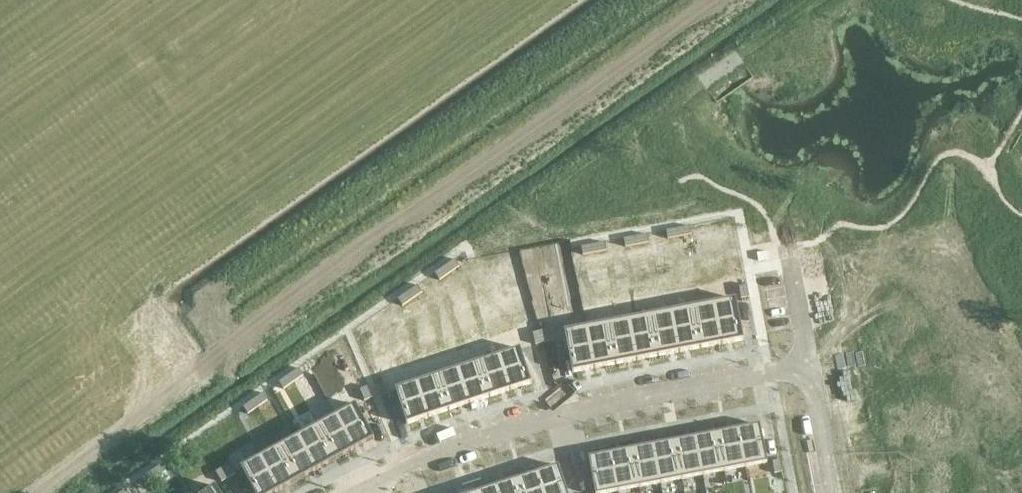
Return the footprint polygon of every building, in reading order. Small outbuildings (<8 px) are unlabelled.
[(689,226),(678,229),(679,236),(691,234),(689,226)] [(678,229),(666,231),(667,239),(679,236),(678,229)] [(647,235),(635,237),(637,245),(649,242),(647,235)] [(635,237),(623,239),(625,247),(637,245),(635,237)] [(605,243),(593,245),(594,253),(606,250),(605,243)] [(593,245),(581,247),(583,255),(594,253),(593,245)] [(767,252),(757,254),(758,262),(769,260),(767,252)] [(454,260),(444,267),(449,273),(459,267),(454,260)] [(444,267),(435,274),(439,280),(449,273),(444,267)] [(417,286),(407,293),(412,299),(422,292),(417,286)] [(747,286),(739,287),(741,299),(749,297),(747,286)] [(407,293),(398,300),(402,306),(412,299),(407,293)] [(736,299),(714,303),(722,345),(744,341),(736,299)] [(714,303),(693,307),(701,349),(722,345),(714,303)] [(693,307),(672,311),(679,353),(701,349),(693,307)] [(672,311),(650,316),(658,357),(679,353),(672,311)] [(650,316),(629,320),(637,361),(658,357),(650,316)] [(629,320),(608,324),(616,365),(637,361),(629,320)] [(608,324),(587,328),(595,369),(616,365),(608,324)] [(587,328),(565,332),(572,373),(595,369),(587,328)] [(548,329),(540,331),(543,343),(551,341),(548,329)] [(540,331),(532,333),(535,345),(543,343),(540,331)] [(971,343),(960,350),(965,357),(975,350),(971,343)] [(520,349),(499,356),(510,391),(532,384),(520,349)] [(499,356),(478,363),(490,398),(510,391),(499,356)] [(997,356),(990,360),(996,370),(1003,366),(997,356)] [(478,363),(458,370),(469,404),(490,398),(478,363)] [(298,369),(289,376),(293,383),(303,376),(298,369)] [(458,370),(437,376),(449,411),(469,404),(458,370)] [(850,373),(838,375),(840,383),(851,381),(850,373)] [(289,376),(279,383),(283,389),(293,383),(289,376)] [(437,376),(417,383),(428,418),(449,411),(437,376)] [(851,381),(840,383),(841,391),(853,388),(851,381)] [(383,383),(375,386),(380,397),(387,394),(383,383)] [(417,383),(395,390),(407,425),(428,418),(417,383)] [(367,387),(360,390),(364,401),(372,398),(367,387)] [(263,394),(253,401),(258,407),(267,401),(263,394)] [(253,401),(243,408),(248,414),(258,407),(253,401)] [(356,405),(336,416),(355,450),(374,439),(356,405)] [(932,414),(899,440),(912,456),(918,452),(926,462),(964,434),(956,423),(959,421),(952,411),(938,421),(932,414)] [(336,416),(317,426),(336,460),(355,450),(336,416)] [(760,425),(738,429),(745,467),(767,463),(760,425)] [(317,426),(298,436),(317,471),(336,460),(317,426)] [(738,429),(717,433),(724,472),(745,467),(738,429)] [(717,433),(696,437),(703,476),(724,472),(717,433)] [(298,436),(279,447),(298,481),(317,471),(298,436)] [(696,437),(674,441),(682,480),(703,476),(696,437)] [(674,441),(653,445),(660,484),(682,480),(674,441)] [(653,445),(632,449),(639,488),(660,484),(653,445)] [(279,447),(260,457),(279,491),(298,481),(279,447)] [(632,449),(611,454),(618,492),(639,488),(632,449)] [(589,458),(595,492),(611,492),(618,492),(611,454),(589,458)] [(241,468),(254,492),(276,492),(279,491),(260,457),(241,468)] [(780,460),(772,462),(775,474),(782,472),(780,460)] [(229,464),(222,468),(229,478),(236,474),(229,464)] [(161,465),(151,472),(156,479),(166,472),(161,465)] [(537,473),(544,492),(567,492),(559,466),(537,473)] [(222,468),(216,473),(222,483),(229,478),(222,468)] [(151,472),(141,479),(146,486),(156,479),(151,472)] [(517,480),(521,492),(544,492),(537,473),(517,480)] [(496,486),(498,492),(521,492),(517,480),(496,486)] [(900,489),(903,492),(908,492),(914,488),(909,482),(900,489)]
